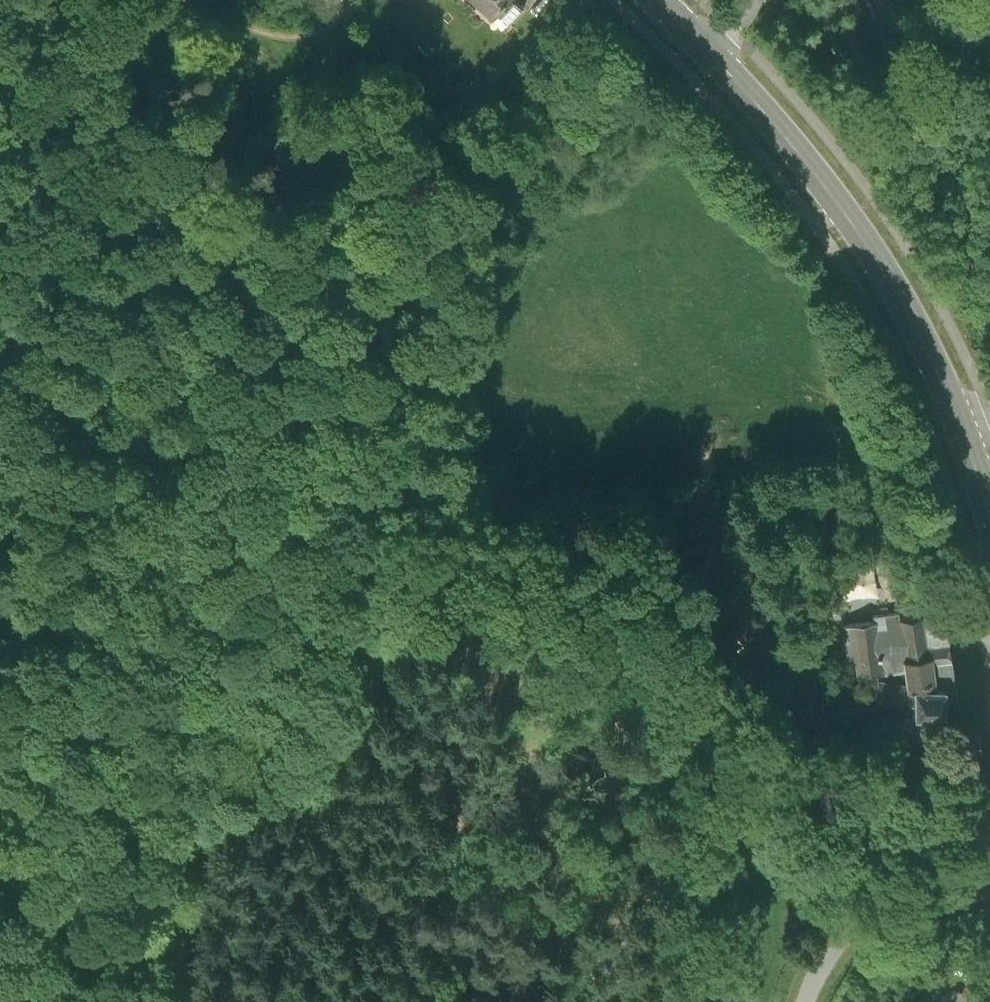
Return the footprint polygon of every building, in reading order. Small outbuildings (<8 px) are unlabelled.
[(407,12),(416,0),(391,0),(407,12)] [(492,24),(497,18),(512,2),(514,0),(466,0),(492,24)] [(524,14),(512,2),(497,18),(509,30),(524,14)] [(875,622),(844,627),(851,676),(855,676),(875,673),(905,668),(908,686),(909,693),(916,692),(945,691),(945,688),(953,686),(943,612),(897,619),(896,614),(874,617),(875,622)] [(855,676),(858,705),(916,722),(916,692),(909,693),(908,686),(877,680),(875,673),(855,676)] [(945,721),(945,691),(916,692),(916,722),(945,721)]
